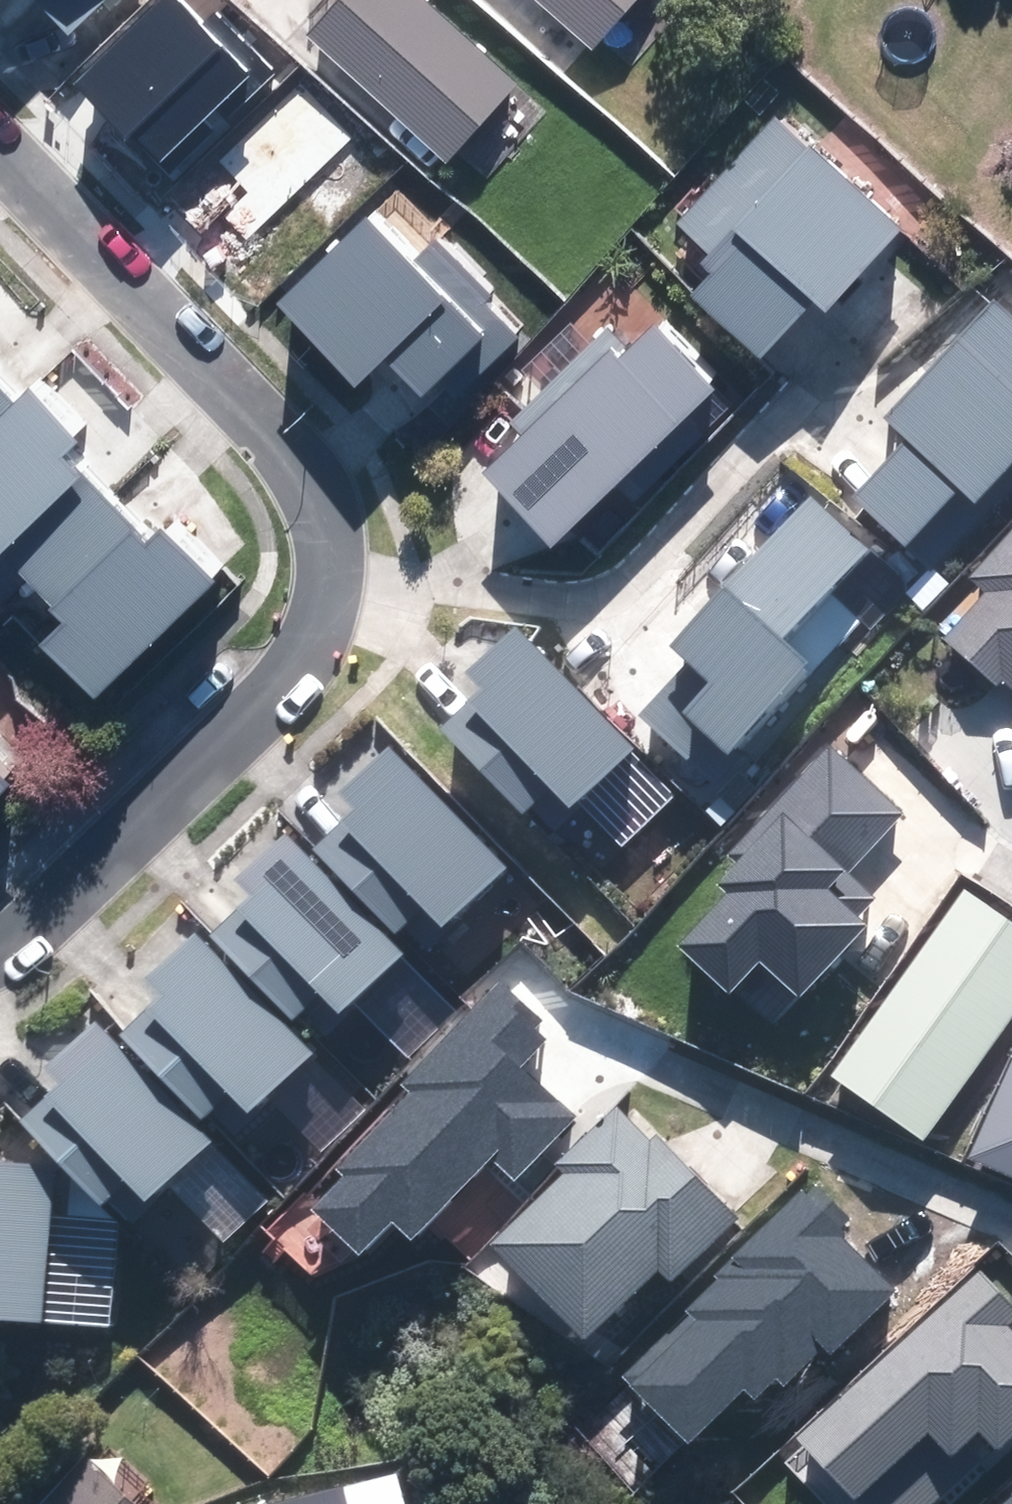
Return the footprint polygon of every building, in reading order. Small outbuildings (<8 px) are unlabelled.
[(79,30),(110,0),(50,0),(79,30)] [(77,85),(161,165),(250,72),(175,0),(159,0),(77,85)] [(454,160),(526,80),(437,0),(340,0),(312,32),(454,160)] [(600,47),(642,0),(548,0),(600,47)] [(825,312),(905,222),(779,111),(671,233),(701,259),(676,288),(758,360),(811,300),(825,312)] [(411,264),(369,218),(279,301),(356,385),(384,359),(436,415),(524,334),(437,240),(411,264)] [(979,302),(869,407),(888,427),(836,478),(904,549),(1011,446),(1011,415),(1006,408),(1011,402),(1011,337),(979,302)] [(619,357),(599,335),(506,418),(521,436),(483,470),(552,546),(607,496),(615,505),(692,436),(679,422),(715,390),(656,324),(619,357)] [(0,373),(0,515),(47,562),(119,493),(67,445),(87,424),(42,377),(22,397),(0,373)] [(110,677),(226,566),(179,517),(160,535),(119,493),(47,562),(88,604),(63,628),(110,677)] [(878,559),(819,504),(682,650),(696,663),(646,717),(720,786),(824,675),(795,648),(878,559)] [(978,583),(995,598),(953,644),(1001,687),(1007,679),(1011,684),(1011,545),(978,583)] [(619,727),(516,626),(451,691),(457,697),(400,755),(497,850),(619,727)] [(34,770),(0,735),(0,802),(34,770)] [(895,811),(824,740),(699,865),(713,879),(654,938),(711,995),(742,963),(780,1001),(882,899),(844,862),(895,811)] [(396,952),(497,850),(400,755),(392,747),(324,816),(328,820),(295,853),(396,952)] [(312,1036),(396,952),(295,853),(281,839),(225,895),(243,913),(216,940),(312,1036)] [(942,888),(820,1069),(918,1135),(1011,996),(1011,935),(942,888)] [(209,1140),(312,1036),(216,940),(202,927),(142,987),(154,998),(110,1042),(209,1140)] [(347,1178),(313,1213),(359,1257),(391,1223),(412,1243),(490,1161),(512,1182),(572,1119),(519,1069),(554,1033),(500,982),(402,1085),(408,1091),(336,1168),(347,1178)] [(209,1140),(110,1042),(91,1023),(32,1083),(41,1092),(0,1133),(0,1139),(106,1243),(209,1140)] [(949,1157),(1011,1184),(1011,1058),(995,1050),(949,1157)] [(722,1234),(611,1110),(530,1182),(537,1190),(472,1248),(566,1354),(632,1296),(641,1306),(722,1234)] [(0,1164),(0,1329),(37,1331),(43,1186),(21,1165),(0,1164)] [(688,1313),(625,1376),(689,1440),(741,1388),(756,1403),(819,1341),(832,1354),(906,1281),(808,1183),(682,1307),(688,1313)] [(796,1438),(857,1503),(938,1503),(1011,1436),(1011,1334),(1006,1327),(1011,1321),(1011,1304),(980,1270),(796,1438)] [(79,1468),(46,1503),(118,1503),(79,1468)] [(304,1503),(394,1503),(389,1483),(304,1503)] [(989,1503),(1011,1503),(1011,1485),(989,1503)]
